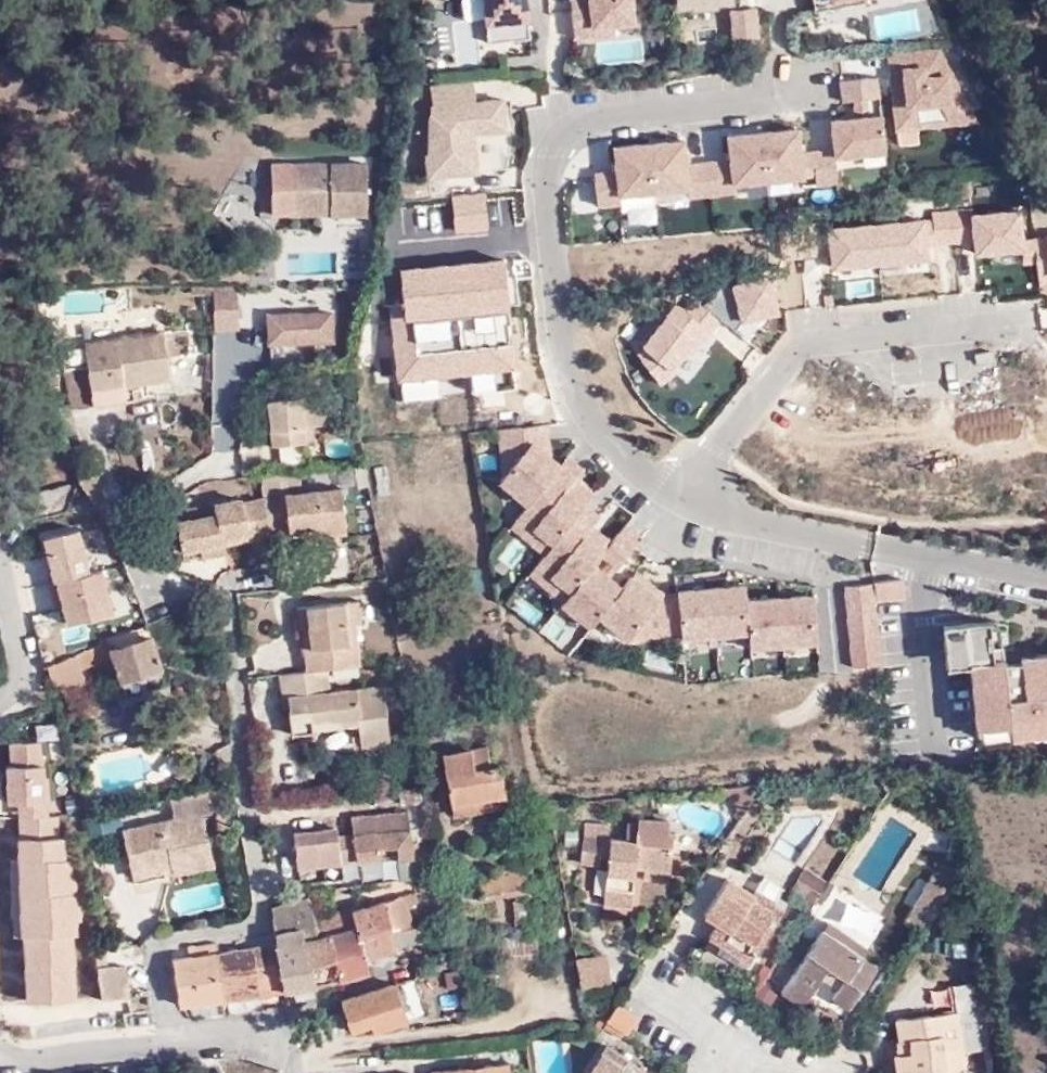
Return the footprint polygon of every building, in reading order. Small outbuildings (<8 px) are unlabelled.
[(485,24),(488,24),(529,20),(527,0),(481,0),(485,24)] [(574,36),(591,36),(588,0),(571,0),(574,36)] [(591,36),(603,37),(615,32),(634,20),(633,0),(588,0),(591,36)] [(754,5),(728,7),(731,36),(760,36),(754,5)] [(529,20),(488,24),(490,39),(529,36),(529,20)] [(947,49),(887,52),(894,106),(944,105),(952,105),(952,101),(947,49)] [(878,77),(839,80),(843,117),(882,113),(878,77)] [(473,79),(412,84),(417,180),(478,173),(475,132),(508,128),(503,97),(475,99),(473,79)] [(952,105),(944,105),(946,125),(977,123),(965,97),(952,101),(952,105)] [(829,118),(833,158),(887,153),(882,113),(843,117),(829,118)] [(728,158),(732,185),(803,177),(801,150),(799,126),(725,134),(728,158)] [(504,131),(477,132),(479,168),(507,166),(504,131)] [(610,146),(611,169),(616,169),(618,193),(687,187),(685,162),(684,137),(610,146)] [(831,147),(801,150),(803,177),(803,186),(837,182),(833,158),(831,147)] [(728,158),(685,162),(687,187),(689,195),(733,192),(732,185),(728,158)] [(367,162),(295,162),(294,214),(367,214),(367,162)] [(611,169),(593,168),(596,204),(619,202),(618,193),(616,169),(611,169)] [(593,208),(591,183),(572,184),(577,241),(620,237),(617,205),(593,208)] [(488,190),(455,193),(458,229),(491,226),(488,190)] [(975,210),(955,211),(958,243),(978,241),(980,254),(1025,249),(1026,249),(1025,242),(1023,212),(976,216),(975,210)] [(958,243),(955,211),(935,213),(938,245),(958,243)] [(928,220),(879,225),(883,263),(932,258),(928,220)] [(823,222),(802,224),(805,256),(826,254),(823,222)] [(879,225),(833,229),(836,267),(883,263),(879,225)] [(1037,241),(1039,261),(1041,277),(1046,276),(1046,240),(1037,241)] [(1037,241),(1025,242),(1026,249),(1025,249),(1026,263),(1039,261),(1037,241)] [(510,286),(507,257),(403,267),(406,300),(394,302),(402,377),(441,374),(441,371),(494,366),(495,374),(515,372),(508,303),(502,304),(501,292),(510,286)] [(720,288),(707,303),(724,318),(738,329),(745,320),(780,314),(773,278),(720,288)] [(239,284),(211,285),(212,329),(237,329),(239,284)] [(511,303),(510,286),(501,292),(502,304),(508,303),(511,303)] [(713,332),(724,318),(707,303),(693,292),(682,294),(666,314),(670,316),(662,325),(659,322),(643,342),(649,347),(641,353),(662,382),(677,371),(674,369),(708,328),(713,332)] [(332,311),(267,312),(268,344),(335,344),(332,311)] [(69,402),(91,399),(125,395),(124,385),(171,379),(164,330),(84,341),(87,365),(65,367),(69,402)] [(474,389),(516,385),(515,372),(495,374),(494,366),(441,371),(441,374),(402,377),(402,379),(472,373),(474,389)] [(302,398),(266,401),(271,445),(307,441),(302,398)] [(241,475),(238,423),(212,425),(215,476),(241,475)] [(496,428),(500,477),(536,440),(549,450),(548,423),(496,428)] [(500,477),(496,482),(527,508),(567,464),(549,450),(536,440),(500,477)] [(508,529),(543,557),(587,505),(566,489),(584,467),(572,459),(567,464),(527,508),(508,529)] [(101,475),(69,477),(72,515),(104,512),(101,475)] [(263,496),(264,498),(270,533),(288,530),(322,526),(323,534),(346,531),(341,487),(302,492),(263,496)] [(270,533),(264,498),(242,503),(242,499),(214,504),(215,514),(178,521),(184,551),(270,535),(270,533)] [(526,576),(562,601),(593,562),(600,553),(581,539),(591,526),(601,515),(587,505),(543,557),(526,576)] [(611,539),(591,526),(581,539),(600,553),(593,562),(611,576),(644,534),(626,523),(611,539)] [(78,528),(39,538),(52,582),(90,571),(78,528)] [(562,601),(558,605),(588,626),(598,615),(624,585),(611,576),(593,562),(562,601)] [(90,571),(52,582),(64,624),(111,611),(102,569),(90,571)] [(624,585),(598,615),(626,638),(666,595),(637,570),(624,585)] [(676,587),(682,637),(748,633),(745,596),(741,582),(676,587)] [(903,582),(873,586),(875,603),(905,600),(903,582)] [(842,588),(852,664),(881,663),(875,603),(873,586),(842,588)] [(666,595),(626,638),(682,637),(676,587),(666,595)] [(817,645),(812,591),(745,596),(748,633),(750,652),(817,645)] [(303,650),(305,671),(327,668),(360,665),(356,624),(362,623),(359,601),(306,607),(309,650),(303,650)] [(299,608),(303,650),(309,650),(306,607),(299,608)] [(64,644),(56,623),(42,628),(50,649),(64,644)] [(161,668),(148,624),(107,636),(113,655),(120,680),(161,668)] [(113,655),(107,636),(99,639),(100,643),(46,666),(53,685),(59,683),(64,698),(89,689),(82,669),(113,655)] [(1017,654),(1018,664),(1023,696),(1046,694),(1046,652),(1017,654)] [(1003,658),(965,662),(974,738),(1009,739),(1006,697),(1004,665),(1003,658)] [(1011,664),(1004,665),(1006,697),(1023,696),(1018,664),(1011,664)] [(327,668),(305,671),(279,674),(281,697),(287,696),(291,733),(359,725),(360,747),(390,743),(384,685),(330,691),(327,668)] [(1006,697),(1009,739),(1046,735),(1046,694),(1023,696),(1006,697)] [(39,742),(11,743),(12,766),(40,764),(39,742)] [(451,805),(505,795),(500,765),(491,766),(487,746),(441,753),(451,805)] [(40,764),(12,766),(7,766),(8,802),(19,802),(46,801),(48,800),(47,776),(43,776),(42,764),(40,764)] [(209,790),(170,798),(171,802),(210,794),(209,790)] [(210,794),(171,802),(174,817),(122,828),(132,879),(171,870),(173,875),(215,865),(203,814),(214,812),(210,794)] [(791,810),(808,808),(806,794),(789,796),(791,810)] [(507,805),(505,795),(451,805),(453,815),(507,805)] [(46,801),(19,802),(20,816),(47,815),(46,801)] [(340,863),(356,862),(384,857),(382,848),(396,847),(398,861),(419,858),(417,841),(409,842),(405,812),(349,819),(352,836),(336,839),(335,830),(322,832),(323,837),(306,839),(305,834),(292,836),(297,871),(340,865),(340,863)] [(27,1001),(75,999),(73,933),(77,933),(76,917),(81,917),(80,892),(75,892),(75,875),(70,875),(70,858),(65,858),(64,836),(58,837),(58,815),(47,815),(20,816),(21,860),(19,860),(21,935),(24,935),(27,1001)] [(638,817),(635,841),(635,842),(638,843),(646,844),(672,847),(673,833),(668,832),(669,821),(638,817)] [(583,835),(580,863),(599,865),(602,838),(583,835)] [(635,842),(635,841),(610,838),(604,906),(634,908),(638,843),(635,842)] [(669,881),(672,847),(646,844),(643,878),(669,881)] [(13,935),(21,935),(19,860),(10,860),(13,935)] [(483,894),(535,885),(532,865),(478,873),(483,894)] [(803,868),(797,885),(819,893),(826,876),(803,868)] [(755,895),(726,877),(704,915),(717,923),(708,937),(720,945),(716,951),(743,969),(747,963),(749,963),(784,910),(756,892),(755,895)] [(391,930),(413,928),(407,905),(415,902),(413,893),(386,903),(391,930)] [(304,938),(318,936),(309,897),(272,907),(277,944),(285,990),(314,986),(304,938)] [(351,911),(355,928),(357,937),(361,938),(366,957),(394,950),(394,946),(391,930),(386,903),(351,911)] [(423,942),(420,927),(413,928),(391,930),(394,946),(423,942)] [(355,928),(331,933),(341,978),(370,970),(366,957),(361,938),(357,937),(355,928)] [(877,967),(822,930),(782,992),(802,1006),(828,967),(845,978),(831,998),(849,1010),(877,967)] [(341,978),(331,933),(318,936),(304,938),(314,986),(341,978)] [(188,945),(189,957),(218,953),(217,943),(188,945)] [(258,996),(285,990),(277,944),(218,953),(223,1000),(258,996)] [(179,1004),(223,1000),(218,953),(189,957),(172,959),(179,1004)] [(603,953),(576,958),(581,987),(608,983),(603,953)] [(94,964),(96,995),(127,993),(125,962),(94,964)] [(397,983),(341,1000),(350,1031),(370,1025),(372,1031),(408,1020),(397,983)] [(399,987),(406,1014),(423,1009),(416,983),(399,987)] [(984,1050),(977,983),(954,985),(957,1012),(897,1019),(899,1039),(908,1038),(910,1053),(901,1054),(895,1055),(897,1072),(965,1072),(962,1052),(984,1050)] [(977,983),(984,1050),(990,1049),(983,983),(977,983)] [(316,998),(314,986),(285,990),(287,1004),(316,998)] [(96,998),(98,1015),(130,1011),(128,994),(96,998)] [(618,1004),(606,1020),(626,1033),(637,1016),(618,1004)] [(899,1039),(901,1054),(910,1053),(908,1038),(899,1039)] [(608,1044),(587,1072),(649,1072),(608,1044)] [(507,1064),(433,1071),(433,1072),(508,1072),(507,1064)]
